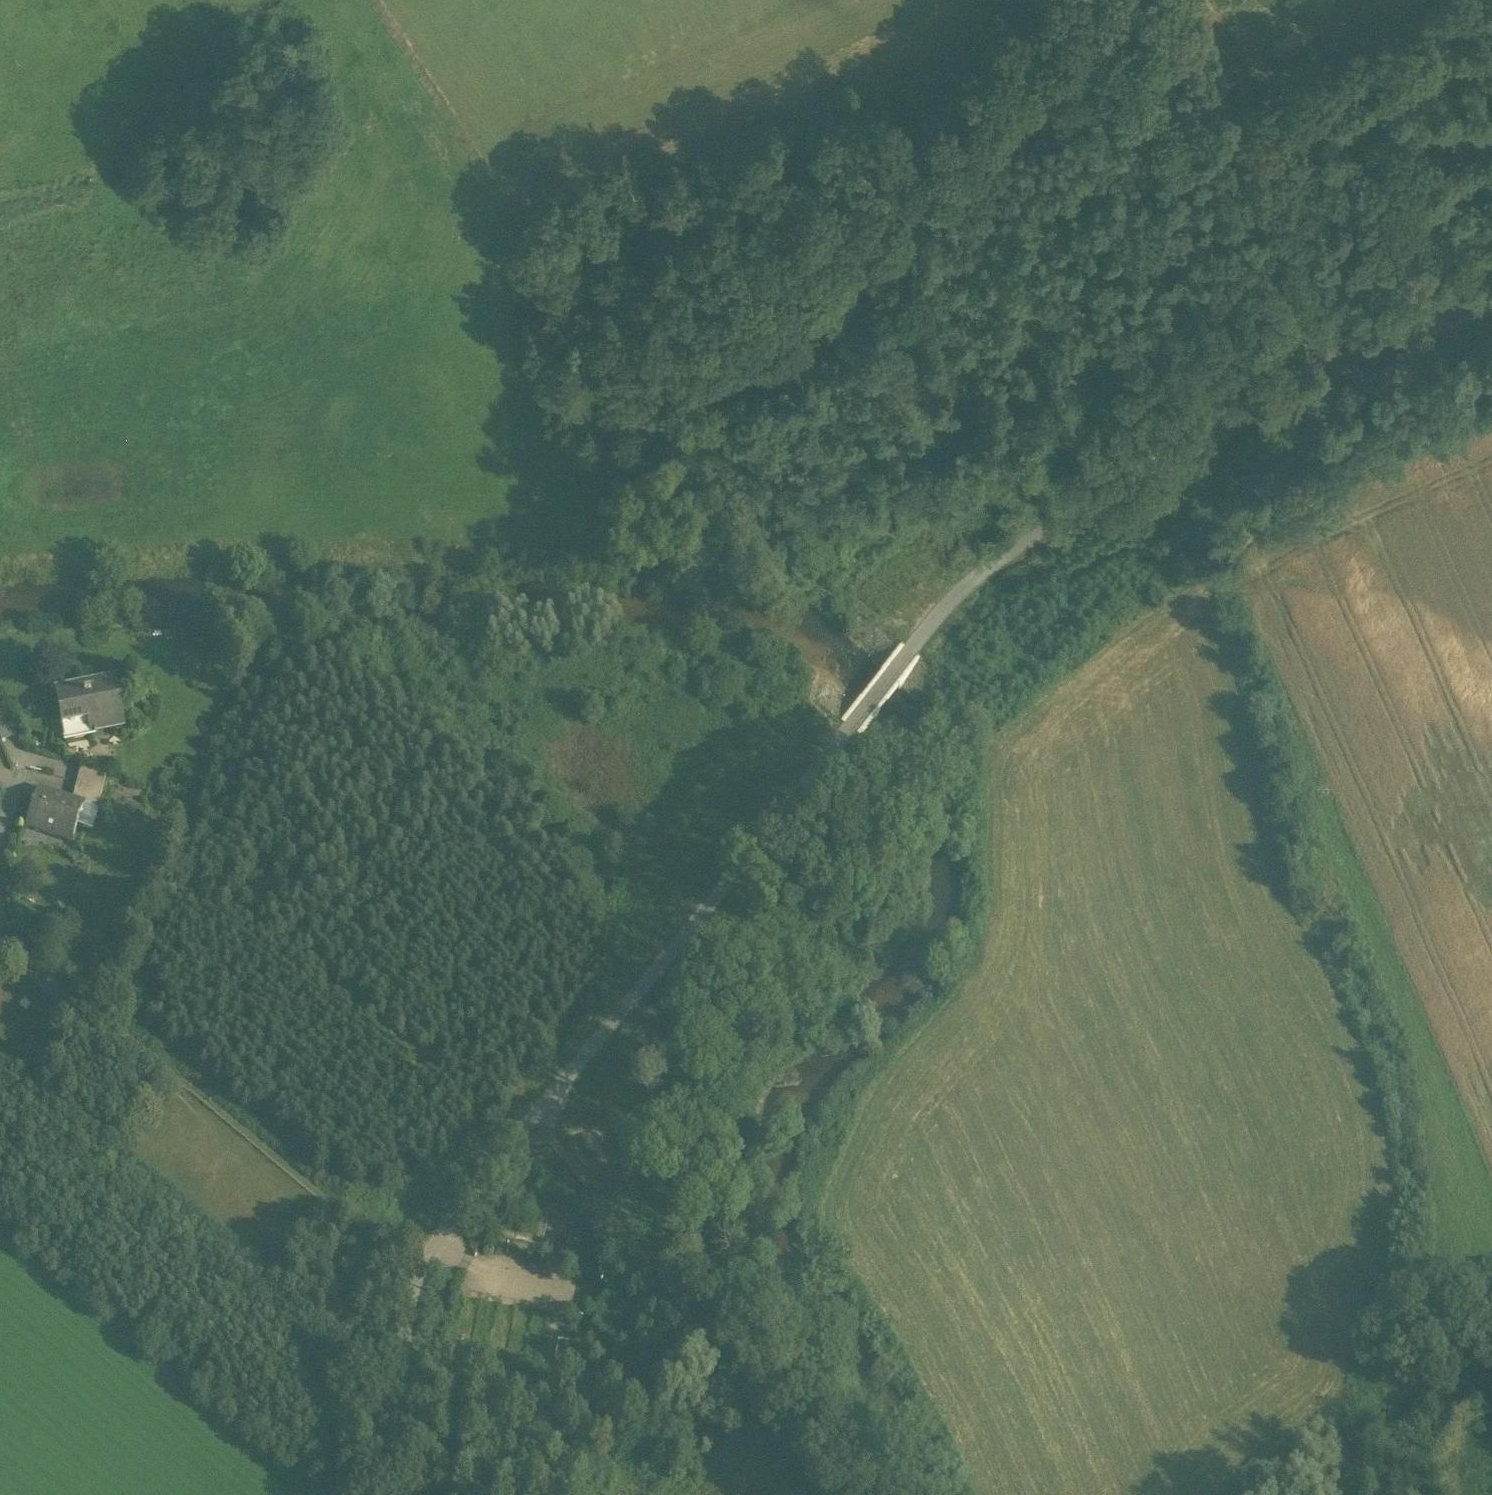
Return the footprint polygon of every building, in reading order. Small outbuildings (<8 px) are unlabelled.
[(88,683),(55,690),(60,715),(68,714),(73,738),(92,734),(92,730),(123,724),(115,683),(96,687),(97,691),(90,693),(88,683)] [(0,711),(0,737),(1,741),(14,735),(3,710),(0,711)] [(106,772),(81,766),(77,781),(102,788),(106,772)] [(102,788),(77,781),(72,798),(84,802),(97,807),(102,788)] [(72,798),(39,786),(27,820),(45,827),(43,830),(70,840),(84,802),(72,798)] [(579,1342),(558,1338),(554,1360),(575,1364),(579,1342)]
